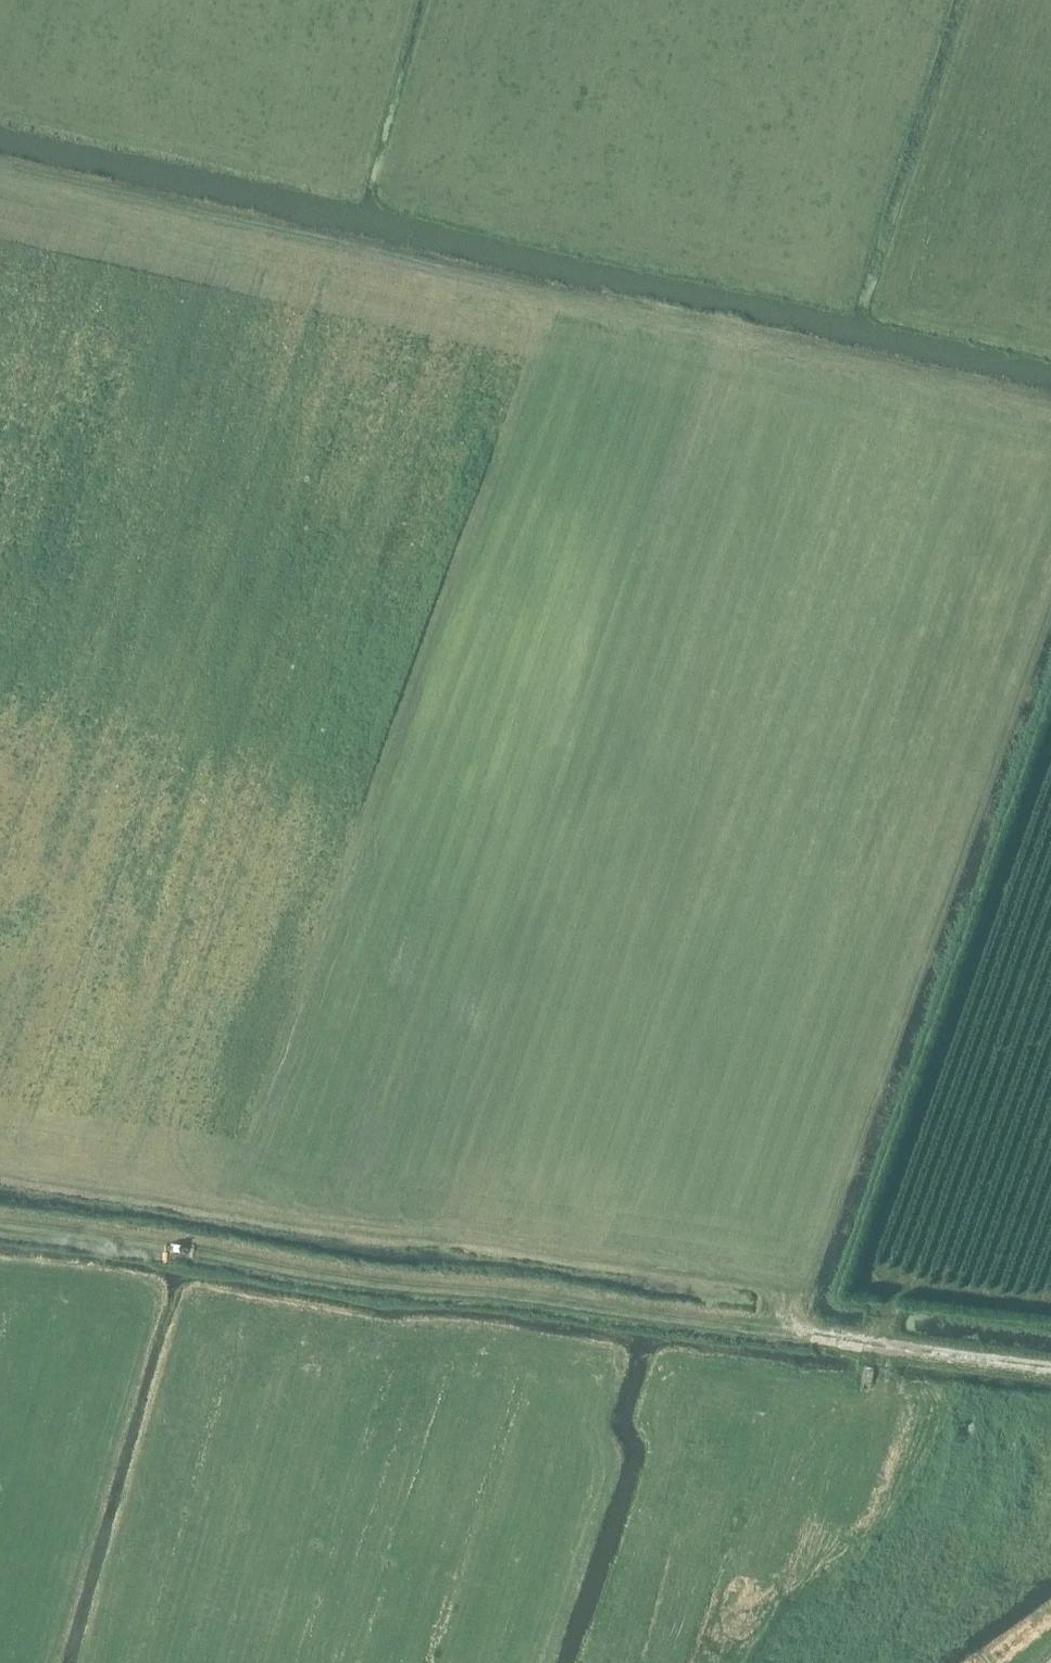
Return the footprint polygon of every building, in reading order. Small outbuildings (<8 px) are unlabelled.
[(871,1387),(870,1366),(859,1366),(860,1387),(871,1387)]
